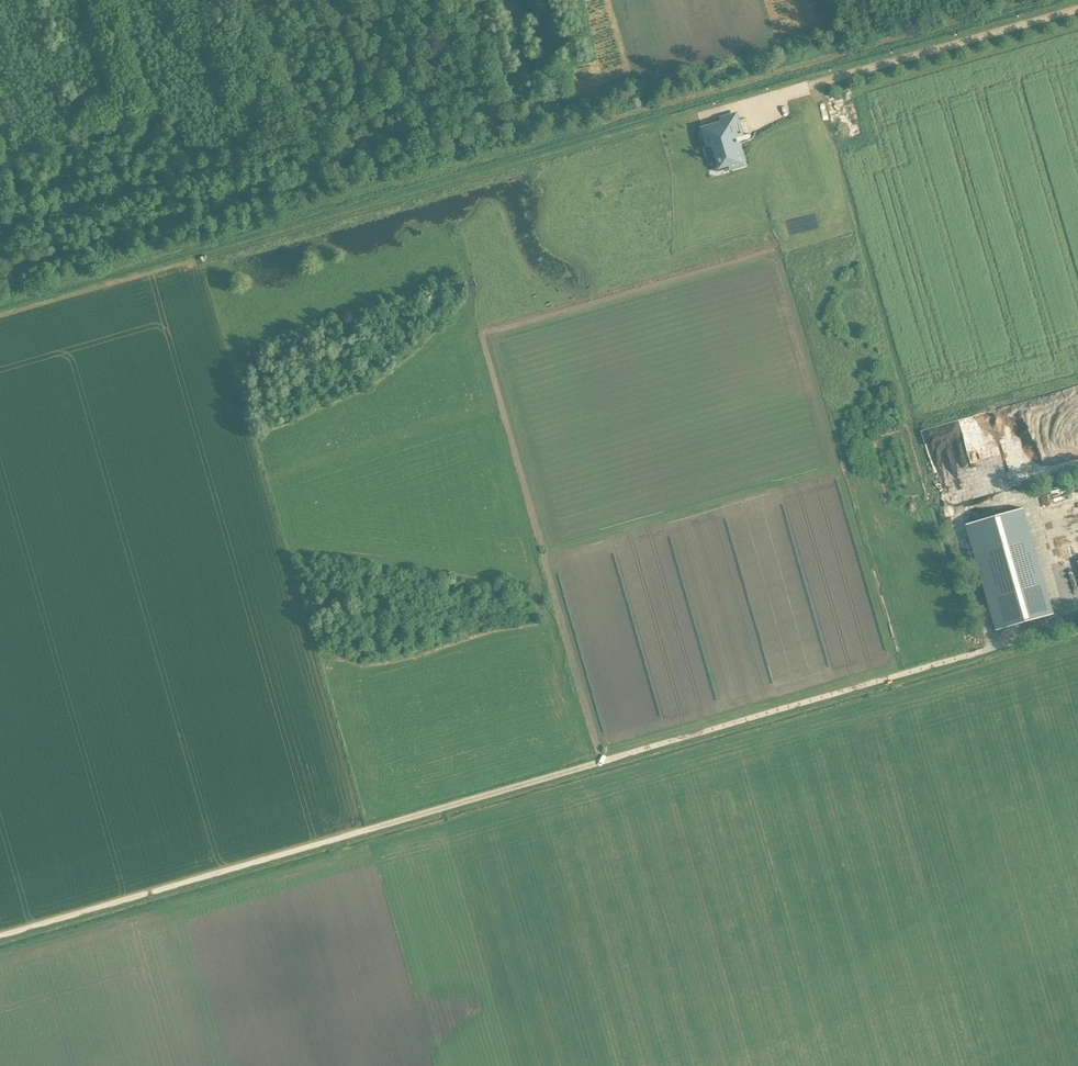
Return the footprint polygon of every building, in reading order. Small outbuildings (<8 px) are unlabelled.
[(843,93),(855,90),(853,84),(841,87),(843,93)] [(850,109),(861,106),(858,96),(848,98),(850,109)] [(853,111),(856,126),(866,125),(863,109),(853,111)] [(731,121),(722,124),(704,129),(708,146),(711,145),(713,150),(710,151),(714,164),(729,160),(731,168),(744,164),(738,143),(737,143),(735,138),(736,138),(731,121)] [(681,126),(678,132),(691,137),(694,132),(681,126)] [(1020,560),(1034,615),(1051,610),(1049,600),(1064,596),(1044,518),(994,531),(1002,564),(1020,560)] [(998,594),(1005,592),(988,541),(978,544),(983,559),(975,562),(992,613),(1000,610),(1002,617),(1006,616),(998,594)]
